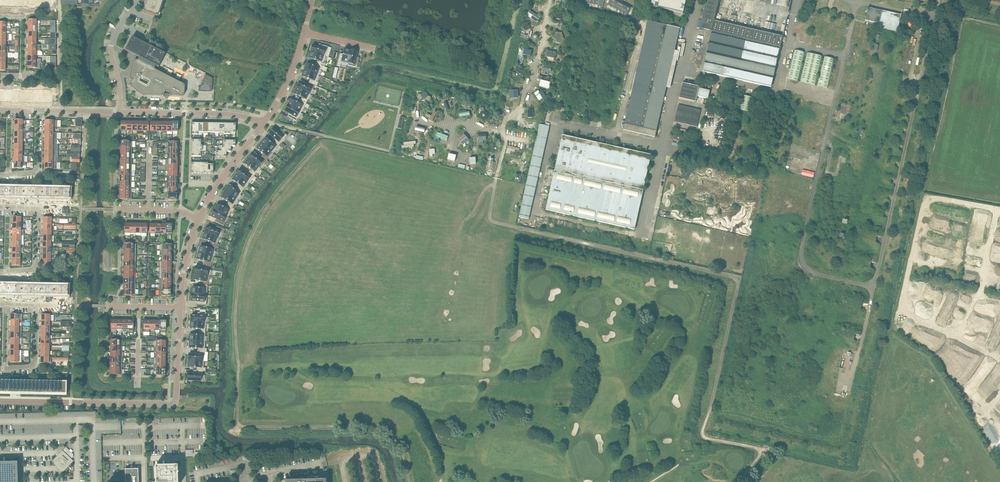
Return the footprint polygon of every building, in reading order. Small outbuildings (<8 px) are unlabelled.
[(143,12),(158,17),(159,14),(163,0),(147,0),(143,12)] [(608,5),(627,15),(628,13),(629,12),(630,9),(613,0),(610,0),(609,2),(609,3),(608,5)] [(683,14),(686,0),(685,0),(652,0),(651,7),(683,14)] [(700,28),(711,31),(702,71),(771,87),(783,37),(716,22),(721,0),(706,0),(700,28)] [(868,7),(865,21),(879,24),(878,28),(891,31),(897,32),(901,15),(868,7)] [(532,12),(529,17),(530,17),(537,22),(540,17),(532,12)] [(560,22),(562,23),(564,18),(565,18),(566,15),(563,14),(562,15),(557,13),(555,18),(561,20),(560,22)] [(623,130),(655,137),(680,28),(648,21),(623,130)] [(771,29),(771,32),(774,33),(777,23),(766,21),(764,27),(771,29)] [(531,31),(531,29),(523,27),(520,37),(529,39),(529,38),(529,36),(524,35),(525,31),(531,32),(531,31)] [(553,39),(556,39),(557,42),(558,43),(560,43),(564,39),(562,33),(557,32),(556,32),(552,36),(553,39)] [(132,37),(133,38),(132,40),(131,39),(125,50),(139,57),(138,61),(136,60),(135,60),(134,60),(134,61),(133,61),(130,77),(130,78),(130,79),(131,79),(134,80),(130,85),(129,84),(129,85),(138,93),(139,93),(140,94),(141,94),(141,95),(142,95),(143,95),(144,95),(145,95),(163,96),(164,96),(164,95),(163,95),(166,91),(170,93),(169,95),(169,96),(182,96),(183,96),(183,95),(184,95),(184,94),(185,86),(185,85),(184,85),(184,84),(154,69),(156,66),(158,67),(165,54),(132,37)] [(312,45),(310,52),(325,56),(328,47),(318,44),(317,47),(312,45)] [(340,53),(337,65),(340,66),(341,64),(347,65),(350,50),(344,49),(343,54),(340,53)] [(350,50),(347,65),(357,67),(359,58),(356,57),(357,52),(350,50)] [(545,56),(555,59),(556,53),(547,50),(545,56)] [(805,53),(794,50),(788,79),(798,82),(805,53)] [(316,64),(322,66),(324,67),(326,63),(323,62),(325,56),(310,52),(309,58),(317,61),(316,64)] [(822,57),(807,53),(800,82),(816,86),(822,57)] [(835,60),(824,57),(817,86),(828,89),(835,60)] [(321,69),(322,66),(316,64),(314,67),(307,64),(304,70),(318,75),(321,69)] [(525,77),(527,73),(517,67),(515,71),(525,77)] [(316,81),(318,75),(304,70),(302,75),(302,76),(310,79),(309,83),(315,85),(317,86),(318,82),(316,81)] [(198,89),(198,90),(199,90),(199,91),(200,91),(210,91),(211,91),(212,91),(212,90),(213,80),(213,79),(212,79),(212,78),(205,74),(205,75),(206,75),(199,87),(199,86),(198,86),(198,89)] [(541,80),(540,86),(541,86),(549,88),(551,83),(541,80)] [(297,88),(310,94),(315,85),(309,83),(307,86),(299,82),(297,88)] [(681,83),(678,98),(695,102),(696,96),(707,99),(709,91),(698,88),(698,87),(681,83)] [(294,94),(302,97),(300,101),(306,104),(310,94),(297,88),(296,88),(294,94)] [(517,90),(509,91),(510,99),(518,98),(517,90)] [(539,101),(546,97),(542,91),(539,93),(538,91),(535,94),(539,101)] [(430,97),(427,96),(427,94),(426,94),(424,93),(423,93),(422,95),(420,94),(419,95),(418,96),(418,97),(418,99),(419,99),(421,100),(421,99),(422,99),(422,97),(423,98),(426,98),(426,100),(426,101),(428,101),(429,101),(430,100),(431,99),(430,97)] [(750,112),(753,98),(742,95),(739,109),(750,112)] [(306,104),(300,101),(298,104),(291,99),(288,105),(301,113),(306,104)] [(844,103),(842,111),(849,112),(851,105),(844,103)] [(296,121),(301,113),(288,105),(284,111),(289,113),(287,116),(296,121)] [(696,127),(700,110),(677,105),(673,122),(696,127)] [(425,116),(425,117),(430,119),(433,121),(435,118),(437,113),(434,111),(432,116),(427,114),(425,116)] [(481,112),(480,115),(481,118),(484,120),(487,119),(488,116),(487,113),(484,111),(481,112)] [(540,124),(519,217),(529,219),(549,126),(540,124)] [(271,139),(273,142),(274,141),(279,146),(279,145),(287,135),(281,131),(279,133),(273,128),(269,133),(273,137),(271,139)] [(449,136),(437,132),(435,137),(447,141),(449,136)] [(464,135),(458,139),(463,145),(469,141),(464,135)] [(546,210),(635,230),(651,155),(563,135),(555,170),(548,169),(545,184),(551,185),(546,210)] [(274,141),(273,142),(272,144),(265,138),(261,143),(273,153),(277,148),(279,150),(281,147),(279,145),(279,146),(274,141)] [(261,156),(267,161),(267,160),(273,153),(261,143),(257,149),(263,154),(261,156)] [(261,156),(259,159),(257,157),(253,153),(248,158),(260,168),(264,163),(266,165),(269,162),(267,160),(267,161),(261,156)] [(249,172),(254,176),(260,168),(248,158),(248,159),(244,164),(251,169),(249,172)] [(487,161),(486,170),(495,171),(496,162),(493,162),(494,159),(490,158),(489,161),(487,161)] [(79,173),(79,163),(71,163),(70,173),(79,173)] [(254,176),(249,172),(247,174),(240,169),(236,174),(248,183),(254,176)] [(248,183),(236,174),(236,175),(232,180),(238,184),(236,187),(237,188),(242,191),(248,183)] [(228,186),(224,192),(237,200),(242,191),(237,188),(235,191),(228,186)] [(70,199),(70,189),(0,187),(0,197),(70,199)] [(226,205),(232,208),(237,200),(224,192),(221,197),(228,202),(226,205)] [(735,250),(735,251),(744,253),(757,202),(747,200),(745,208),(746,208),(746,210),(745,210),(743,218),(744,218),(743,220),(742,220),(740,228),(741,228),(741,230),(740,230),(738,238),(739,238),(738,241),(737,240),(735,248),(736,248),(735,251),(735,250)] [(233,212),(234,209),(226,205),(225,208),(217,204),(214,210),(228,217),(231,211),(233,212)] [(228,217),(214,210),(211,216),(216,218),(214,221),(223,226),(228,217)] [(225,229),(216,226),(215,229),(207,226),(205,233),(219,238),(221,232),(223,233),(225,229)] [(205,233),(204,233),(205,233),(203,239),(211,242),(209,245),(218,248),(219,245),(217,244),(219,238),(205,233)] [(200,246),(198,253),(213,257),(216,247),(218,248),(209,245),(208,248),(200,246)] [(204,261),(203,264),(211,266),(213,257),(198,253),(197,259),(204,261)] [(209,276),(211,266),(203,264),(203,265),(204,265),(204,268),(195,267),(194,273),(209,276)] [(208,285),(209,276),(194,273),(193,280),(201,281),(201,285),(208,285)] [(68,296),(68,286),(0,285),(0,294),(68,296)] [(191,294),(207,295),(208,285),(201,285),(201,288),(192,287),(192,294),(191,294)] [(206,305),(207,295),(191,294),(191,301),(196,301),(196,304),(206,305)] [(206,313),(199,312),(196,312),(196,315),(191,315),(190,322),(206,323),(206,313)] [(149,332),(150,321),(144,320),(144,323),(142,323),(141,323),(141,332),(149,332)] [(198,332),(205,332),(206,323),(190,322),(191,322),(190,328),(199,329),(198,332)] [(205,332),(198,332),(198,335),(190,335),(189,341),(205,342),(205,332)] [(204,348),(205,342),(189,341),(189,348),(198,348),(197,351),(207,352),(207,348),(204,348)] [(204,361),(204,352),(207,352),(197,351),(197,354),(189,354),(188,360),(204,361)] [(193,370),(205,371),(206,368),(203,368),(204,361),(188,360),(188,361),(188,367),(197,368),(196,370),(193,370)] [(205,371),(193,370),(193,374),(188,373),(187,380),(203,381),(203,371),(205,371)] [(66,394),(66,382),(0,381),(0,393),(66,394)] [(75,455),(66,447),(62,451),(62,450),(61,452),(59,455),(58,455),(54,459),(54,460),(55,459),(55,464),(54,463),(54,464),(60,469),(62,471),(63,472),(73,461),(71,459),(75,455)] [(17,462),(0,463),(0,481),(18,481),(17,462)] [(177,466),(154,467),(155,481),(177,481),(177,466)] [(138,469),(125,469),(125,481),(138,481),(138,469)]
